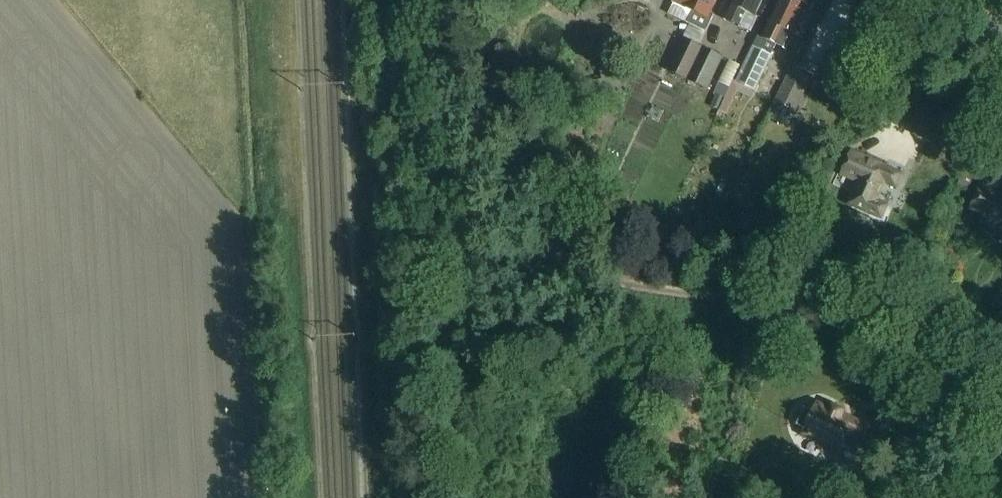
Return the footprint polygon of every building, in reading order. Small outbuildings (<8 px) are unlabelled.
[(674,1),(697,12),(691,24),(707,32),(714,16),(713,16),(720,0),(674,0),(674,1)] [(765,37),(758,34),(737,80),(734,79),(728,91),(732,93),(734,89),(742,92),(744,87),(755,92),(777,43),(781,44),(787,30),(794,33),(808,3),(800,0),(781,0),(765,37)] [(767,0),(737,0),(728,20),(744,28),(751,13),(759,17),(767,0)] [(843,88),(846,80),(850,82),(869,41),(861,38),(864,33),(848,25),(846,30),(841,28),(822,69),(827,71),(823,79),(843,88)] [(667,71),(690,82),(705,48),(683,37),(667,71)] [(723,57),(705,48),(690,82),(707,90),(723,57)] [(774,101),(796,111),(814,74),(793,64),(774,101)] [(716,96),(711,107),(720,111),(724,100),(716,96)] [(959,184),(969,189),(980,165),(994,172),(1001,153),(1001,148),(979,138),(959,184)] [(860,183),(854,197),(850,205),(883,220),(891,204),(876,197),(883,182),(896,188),(902,175),(851,152),(841,175),(860,183)] [(974,187),(964,209),(982,218),(980,221),(1001,232),(1001,200),(974,187)] [(871,446),(883,421),(868,414),(863,425),(842,414),(844,411),(831,405),(829,409),(818,403),(813,413),(806,409),(798,425),(808,430),(806,433),(814,437),(813,439),(824,445),(826,442),(839,448),(848,431),(856,435),(855,438),(871,446)]
